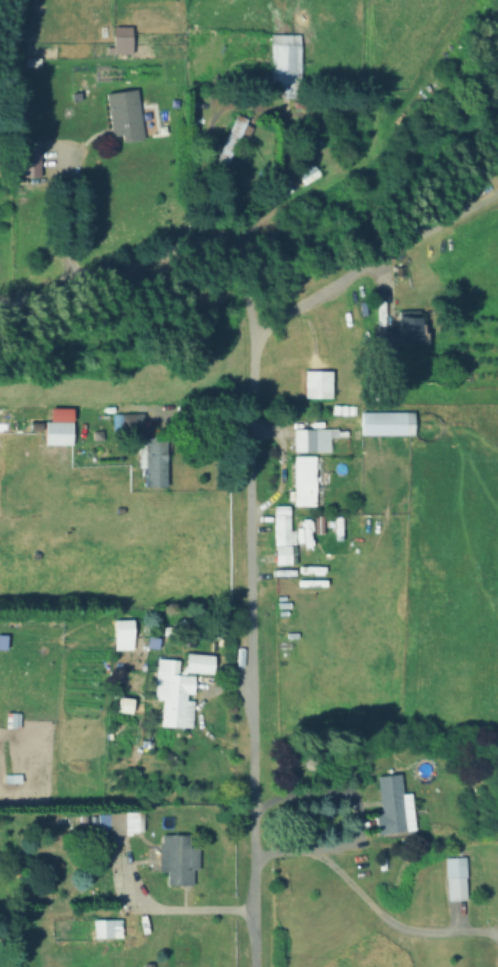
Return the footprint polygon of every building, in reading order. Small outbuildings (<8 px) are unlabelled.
[(109,26),(109,52),(128,52),(128,26),(109,26)] [(268,90),(298,90),(298,34),(268,34),(268,90)] [(108,137),(117,136),(117,141),(139,139),(134,89),(104,92),(108,137)] [(249,126),(230,118),(213,160),(233,168),(249,126)] [(37,140),(17,140),(17,176),(37,176),(37,140)] [(316,176),(310,165),(295,172),(301,183),(316,176)] [(416,310),(393,311),(394,330),(369,330),(369,355),(395,354),(395,344),(417,343),(416,310)] [(301,398),(329,398),(329,370),(301,370),(301,398)] [(358,434),(411,434),(411,411),(358,411),(358,434)] [(140,414),(118,414),(118,432),(140,432),(140,414)] [(41,444),(68,444),(68,422),(41,422),(41,444)] [(290,429),(290,452),(327,452),(327,444),(337,444),(337,429),(290,429)] [(141,437),(141,486),(162,486),(162,437),(141,437)] [(290,505),(312,505),(312,455),(290,455),(290,505)] [(271,563),(293,563),(293,531),(287,531),(287,505),(271,505),(271,563)] [(130,620),(111,620),(111,650),(130,650),(130,620)] [(157,726),(189,728),(190,697),(191,697),(191,673),(210,674),(211,655),(180,654),(180,661),(162,660),(161,671),(152,671),(151,697),(159,697),(157,726)] [(374,777),(378,813),(371,813),(373,834),(411,830),(410,822),(407,823),(405,806),(400,807),(397,775),(374,777)] [(136,812),(98,812),(98,830),(106,830),(106,834),(136,834),(136,812)] [(163,884),(189,884),(189,868),(194,868),(194,851),(188,851),(188,834),(156,834),(156,872),(163,872),(163,884)] [(444,901),(463,901),(463,857),(444,857),(444,901)] [(119,938),(119,920),(84,920),(84,938),(119,938)]
